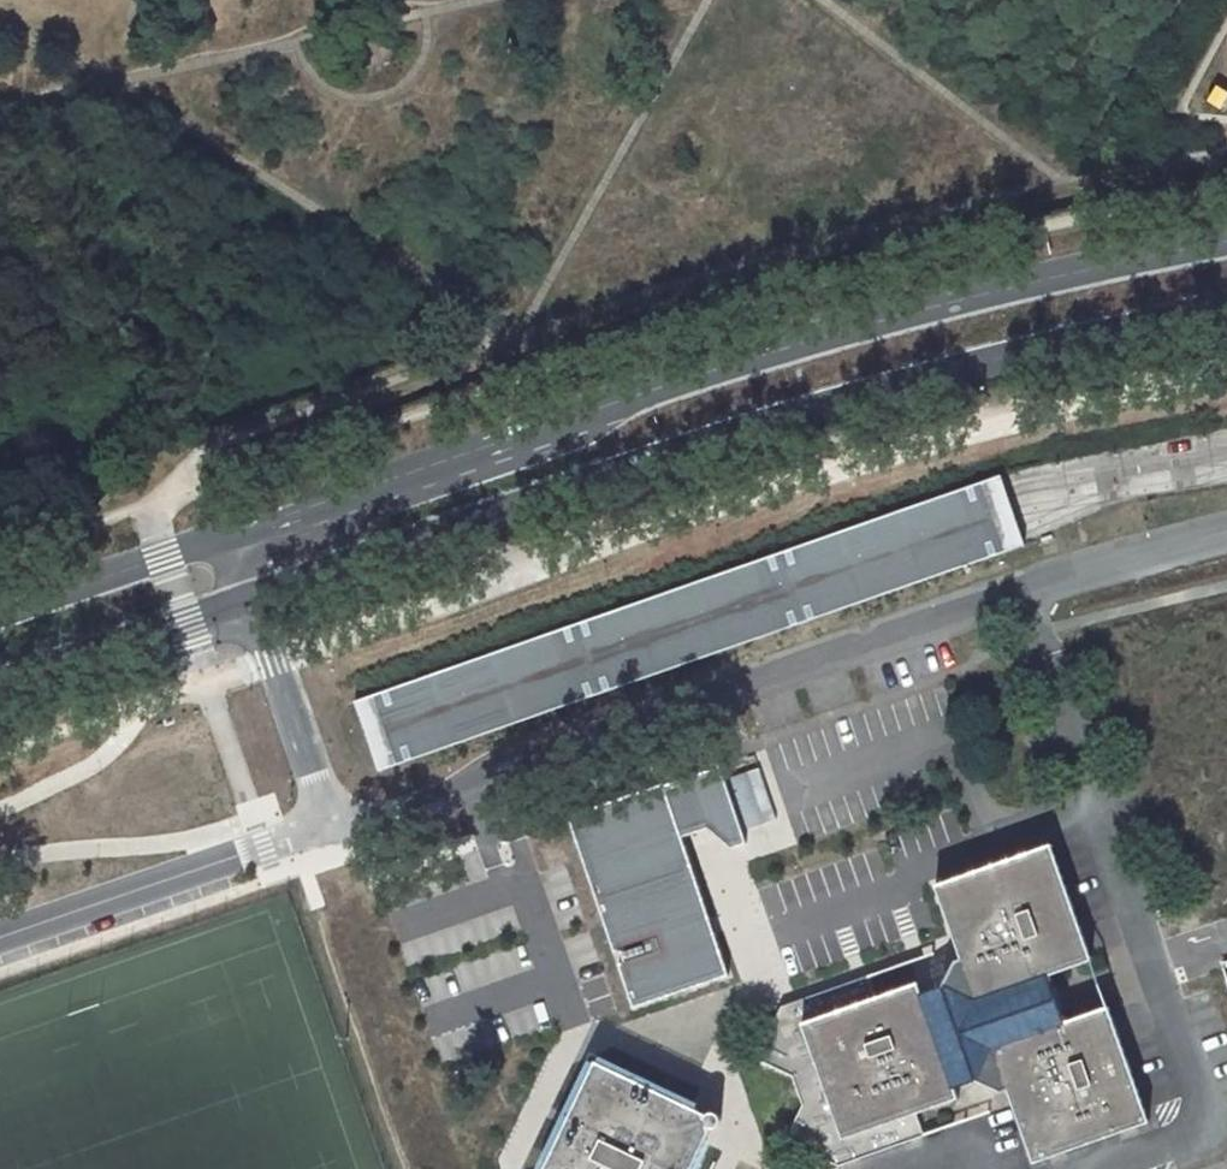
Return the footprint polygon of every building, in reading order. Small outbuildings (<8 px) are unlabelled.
[(361,701),(353,704),(378,774),(385,771),(680,668),(1020,548),(1026,546),(1002,476),(361,701)] [(732,849),(747,844),(721,767),(665,786),(664,784),(569,816),(615,953),(622,951),(625,962),(619,964),(634,1009),(729,976),(715,932),(703,936),(699,924),(711,920),(692,866),(683,838),(709,829),(732,849)] [(877,998),(869,976),(782,1006),(769,1033),(757,1059),(793,1076),(803,1105),(786,1141),(810,1153),(839,1167),(925,1136),(917,1114),(959,1098),(955,1089),(977,1082),(1002,1093),(1008,1091),(1034,1163),(1149,1123),(1109,1007),(1066,1022),(1050,976),(1092,961),(1051,845),(937,886),(956,942),(962,959),(955,961),(944,986),(922,994),(918,983),(877,998)] [(703,936),(715,932),(711,920),(699,924),(703,936)] [(474,1013),(510,1005),(494,931),(459,939),(474,1013)] [(697,1110),(597,1061),(566,1125),(545,1168),(694,1168),(701,1153),(707,1140),(696,1135),(691,1121),(697,1110)] [(705,1123),(705,1119),(706,1117),(707,1115),(697,1110),(691,1121),(696,1135),(707,1140),(712,1129),(709,1128),(706,1126),(705,1123)] [(709,1128),(712,1129),(713,1129),(717,1128),(720,1126),(722,1122),(721,1117),(718,1113),(714,1112),(710,1113),(707,1115),(706,1117),(705,1119),(705,1123),(706,1126),(709,1128)]
